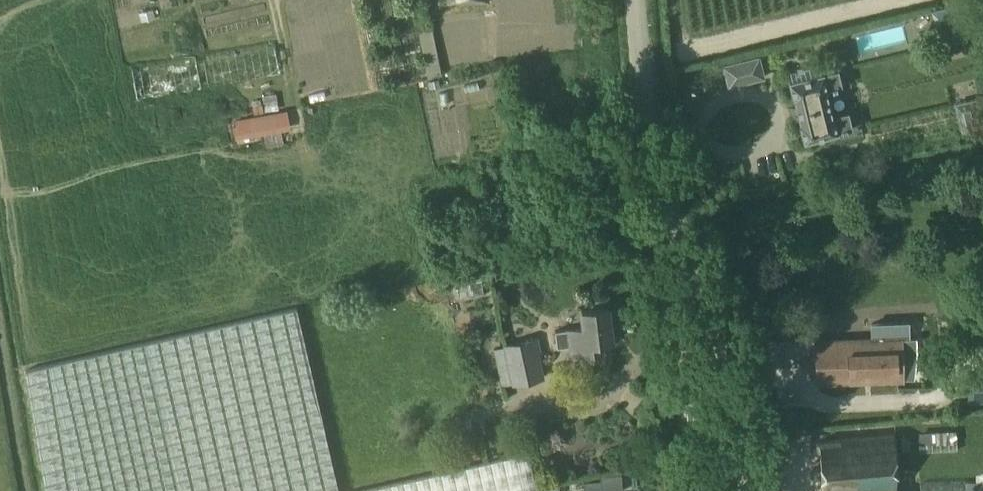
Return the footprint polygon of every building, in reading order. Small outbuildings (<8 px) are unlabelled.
[(939,12),(945,41),(958,38),(952,9),(939,12)] [(136,97),(280,74),(274,42),(130,65),(136,97)] [(759,56),(724,65),(729,85),(764,77),(759,56)] [(800,123),(805,140),(837,132),(839,142),(856,138),(837,59),(790,70),(793,80),(790,81),(794,98),(795,97),(801,123),(800,123)] [(288,111),(232,115),(233,137),(290,132),(288,111)] [(584,327),(555,331),(558,347),(571,346),(572,353),(602,350),(601,342),(612,340),(610,322),(613,319),(612,312),(608,310),(608,307),(582,311),(584,327)] [(297,308),(25,370),(46,490),(339,490),(297,308)] [(817,384),(902,380),(901,351),(916,351),(915,336),(907,337),(907,321),(871,322),(872,338),(816,341),(817,384)] [(525,355),(522,342),(505,346),(514,385),(544,378),(538,352),(525,355)] [(503,344),(493,346),(501,383),(511,381),(503,344)] [(967,376),(967,403),(982,402),(982,376),(967,376)] [(919,432),(920,451),(956,450),(956,430),(919,432)] [(820,440),(822,490),(897,490),(895,437),(820,440)] [(473,451),(471,439),(453,444),(455,455),(473,451)] [(528,452),(360,490),(537,490),(528,452)] [(965,490),(982,490),(982,473),(976,473),(976,480),(965,481),(965,490)] [(600,479),(600,490),(611,490),(623,490),(622,474),(600,475),(600,479)]
